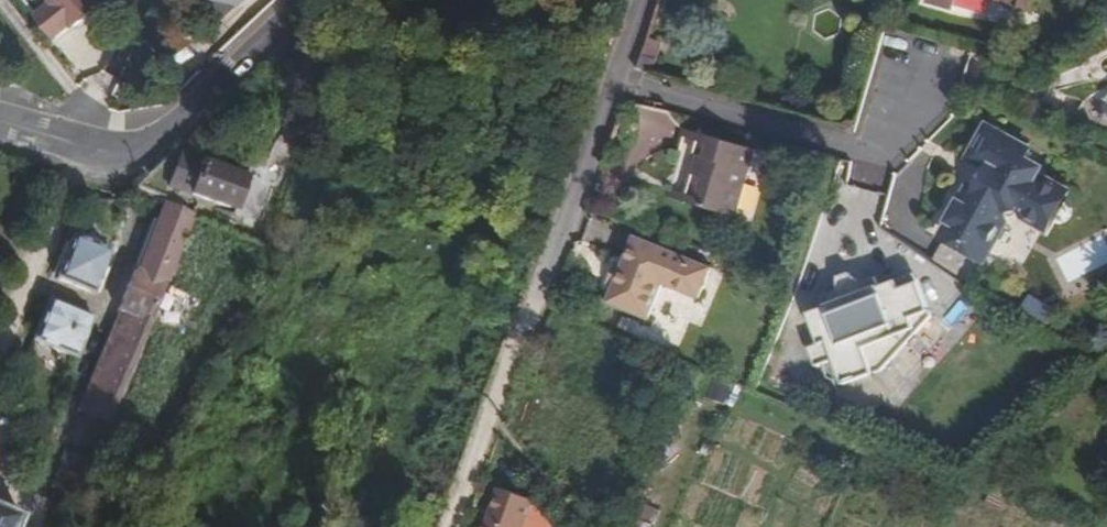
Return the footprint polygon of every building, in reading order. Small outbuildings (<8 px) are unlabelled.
[(56,36),(72,23),(75,26),(104,2),(102,0),(27,0),(56,36)] [(959,12),(962,0),(932,0),(930,7),(958,14),(959,12)] [(959,12),(990,20),(994,8),(967,0),(962,0),(959,12)] [(994,8),(1036,19),(1042,0),(967,0),(994,8)] [(661,46),(646,41),(638,65),(653,69),(661,46)] [(17,86),(18,73),(0,72),(0,85),(17,86)] [(735,220),(755,154),(699,137),(692,159),(699,161),(685,205),(735,220)] [(1027,158),(991,138),(989,144),(983,141),(973,159),(979,162),(975,168),(983,173),(972,193),(969,191),(963,203),(957,200),(945,222),(950,225),(945,235),(982,255),(1006,213),(1021,209),(1049,224),(1062,199),(1035,184),(1038,178),(1022,168),(1027,158)] [(246,179),(177,157),(168,189),(237,210),(246,179)] [(193,215),(163,203),(77,412),(106,423),(164,280),(167,280),(193,215)] [(649,319),(664,286),(698,301),(712,268),(636,236),(608,301),(649,319)] [(99,289),(109,248),(72,239),(62,280),(99,289)] [(901,284),(807,308),(822,369),(840,364),(843,378),(912,360),(904,331),(932,324),(922,284),(902,288),(901,284)] [(1030,295),(1022,308),(1046,323),(1054,310),(1030,295)] [(48,300),(32,341),(76,357),(92,317),(48,300)] [(544,519),(539,512),(529,508),(530,504),(500,493),(488,526),(541,526),(544,519)] [(634,519),(650,525),(656,511),(639,504),(634,519)] [(18,519),(0,511),(0,526),(15,526),(18,519)] [(650,525),(634,519),(626,516),(622,526),(651,526),(652,526),(650,525)]
